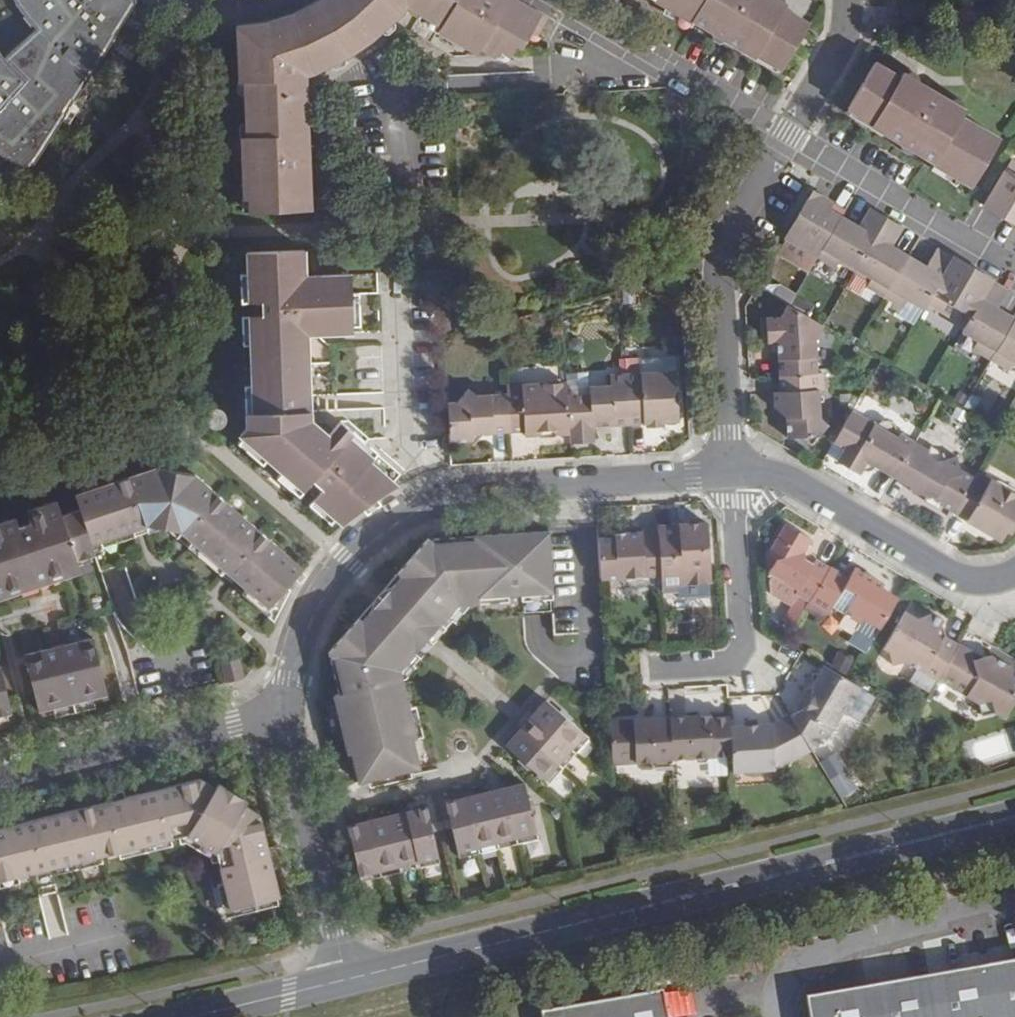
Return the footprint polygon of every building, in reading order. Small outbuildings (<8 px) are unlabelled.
[(136,2),(135,0),(16,0),(18,4),(28,17),(36,28),(4,56),(0,51),(0,152),(15,164),(17,163),(25,169),(29,168),(33,162),(33,163),(67,113),(65,112),(136,2)] [(393,19),(401,5),(420,16),(423,13),(444,25),(441,29),(477,51),(482,45),(510,62),(520,46),(527,50),(537,34),(542,36),(551,20),(539,13),(517,0),(321,0),(315,4),(303,10),(293,14),(282,18),(273,21),(262,23),(251,26),(239,27),(239,28),(241,80),(238,82),(238,91),(246,96),(247,123),(243,123),(240,126),(240,136),(243,138),(246,197),(242,197),(243,209),(248,211),(310,209),(307,146),(304,65),(328,64),(343,53),(345,56),(383,28),(386,32),(393,27),(395,22),(393,19)] [(654,1),(690,23),(692,20),(742,50),(744,46),(782,69),(809,24),(783,9),(784,6),(774,0),(654,0),(654,1)] [(927,23),(928,0),(904,0),(904,23),(927,23)] [(908,14),(924,14),(924,4),(908,5),(908,14)] [(925,92),(929,86),(919,80),(920,78),(917,72),(912,69),(906,70),(905,71),(902,70),(898,76),(876,62),(848,109),(852,112),(850,114),(883,135),(885,131),(902,142),(901,144),(902,149),(910,153),(914,152),(916,150),(933,161),(931,164),(959,181),(961,178),(971,184),(999,137),(963,114),(966,109),(964,107),(965,104),(963,100),(957,96),(951,97),(950,99),(939,93),(936,99),(925,92)] [(939,93),(929,86),(925,92),(936,99),(939,93)] [(986,207),(1014,225),(1014,160),(986,207)] [(833,203),(814,192),(787,239),(819,258),(843,217),(829,208),(833,203)] [(861,227),(843,217),(819,258),(837,268),(842,261),(857,270),(888,217),(872,207),(861,227)] [(903,226),(888,217),(857,270),(871,279),(867,286),(886,298),(911,257),(892,245),(903,226)] [(306,249),(248,251),(252,392),(246,392),(247,428),(242,433),(344,522),(351,515),(364,506),(375,498),(387,491),(399,484),(371,459),(379,450),(343,418),(331,432),(312,415),(308,326),(354,325),(351,265),(306,267),(306,249)] [(911,257),(886,298),(906,308),(910,301),(925,309),(929,302),(954,259),(939,250),(929,267),(911,257)] [(967,325),(993,281),(994,279),(984,273),(982,276),(969,268),(970,265),(956,257),(954,259),(929,302),(967,325)] [(992,360),(1014,321),(1014,318),(999,308),(1009,291),(993,281),(967,325),(964,331),(980,341),(975,349),(992,360)] [(779,356),(781,377),(820,374),(818,342),(827,326),(825,325),(792,305),(784,319),(770,320),(771,344),(779,344),(779,356)] [(992,360),(1011,370),(1014,364),(1014,321),(992,360)] [(628,384),(631,424),(647,423),(649,423),(656,416),(664,422),(667,421),(680,421),(679,404),(673,402),(673,389),(678,384),(677,370),(627,373),(628,384)] [(628,384),(627,373),(611,374),(611,385),(628,384)] [(820,374),(781,377),(782,391),(783,401),(776,408),(788,418),(789,437),(790,438),(805,437),(813,445),(830,426),(822,418),(820,389),(825,389),(824,373),(820,374)] [(508,394),(511,432),(525,431),(525,436),(537,434),(543,430),(552,430),(559,433),(571,432),(568,396),(568,383),(522,386),(522,389),(508,390),(508,394)] [(571,432),(572,444),(595,442),(594,427),(595,427),(599,422),(608,422),(612,426),(631,425),(631,424),(628,384),(611,385),(591,386),(591,395),(568,396),(571,432)] [(680,388),(678,384),(673,389),(673,402),(679,404),(681,401),(680,388)] [(466,401),(449,402),(452,443),(476,441),(476,434),(492,433),(511,432),(508,394),(480,396),(474,391),(466,401)] [(783,401),(782,391),(774,392),(776,408),(783,401)] [(228,418),(229,417),(229,416),(231,413),(232,410),(231,407),(231,404),(229,401),(226,399),(224,397),(221,396),(217,397),(214,397),(212,399),(211,400),(209,401),(208,404),(207,407),(207,410),(207,413),(208,416),(210,418),(213,420),(216,421),(219,421),(222,421),(225,420),(228,418)] [(854,411),(836,441),(847,448),(839,460),(861,473),(862,470),(868,461),(876,465),(896,477),(916,441),(902,433),(899,438),(896,437),(877,425),(854,411)] [(649,423),(647,423),(647,427),(667,425),(667,421),(664,422),(656,416),(649,423)] [(879,423),(877,425),(896,437),(897,433),(897,430),(897,428),(896,425),(894,424),(892,422),(890,421),(888,420),(885,420),(883,420),(881,422),(879,423)] [(543,430),(537,434),(542,439),(554,439),(559,433),(552,430),(543,430)] [(476,434),(476,441),(477,449),(492,433),(476,434)] [(916,441),(896,477),(910,486),(911,491),(918,496),(924,493),(932,498),(946,507),(955,512),(976,477),(962,469),(958,455),(943,459),(937,461),(927,455),(930,450),(916,441)] [(933,446),(930,450),(927,455),(937,461),(943,459),(941,451),(933,446)] [(868,461),(862,470),(866,472),(869,473),(872,472),(874,469),(876,465),(868,461)] [(155,467),(76,494),(81,508),(92,541),(146,523),(181,530),(269,605),(301,566),(195,475),(155,467)] [(955,512),(1003,540),(1009,528),(1013,531),(1014,528),(1014,494),(979,473),(976,477),(955,512)] [(946,507),(932,498),(929,503),(943,512),(946,507)] [(96,551),(92,541),(81,508),(62,515),(57,500),(27,510),(31,521),(18,525),(15,517),(0,522),(0,596),(80,569),(76,558),(96,551)] [(663,576),(663,585),(714,582),(710,523),(682,525),(682,532),(660,534),(663,576)] [(810,603),(831,568),(817,559),(814,564),(806,560),(804,552),(806,550),(811,540),(788,526),(770,555),(779,561),(774,570),(772,573),(799,590),(797,595),(810,603)] [(432,542),(428,537),(399,570),(404,576),(364,621),(359,617),(331,650),(336,655),(345,692),(336,694),(337,699),(348,743),(353,742),(362,782),(421,767),(411,730),(415,729),(403,678),(396,680),(394,670),(414,647),(417,651),(445,620),(441,617),(462,593),(479,592),(479,595),(524,593),(536,592),(552,591),(548,531),(476,536),(476,539),(432,542)] [(599,537),(602,579),(663,576),(660,534),(643,535),(642,531),(626,531),(626,536),(615,537),(599,537)] [(814,564),(817,559),(814,555),(806,550),(804,552),(806,560),(814,564)] [(770,568),(774,570),(779,561),(770,555),(769,557),(770,568)] [(874,641),(898,601),(881,589),(884,586),(866,575),(860,585),(847,578),(831,568),(810,603),(827,613),(831,608),(859,625),(856,630),(874,641)] [(860,585),(866,575),(854,568),(847,578),(860,585)] [(797,595),(799,590),(774,574),(770,582),(772,588),(792,601),(797,595)] [(952,655),(959,643),(945,635),(938,637),(937,631),(940,626),(943,620),(928,611),(912,616),(904,611),(882,647),(887,649),(890,663),(904,660),(937,679),(952,655)] [(938,637),(945,635),(940,626),(937,631),(938,637)] [(93,638),(25,655),(38,709),(107,692),(93,638)] [(985,658),(959,643),(952,655),(967,664),(985,658)] [(967,664),(952,655),(937,679),(980,705),(991,702),(993,712),(999,718),(1014,707),(1008,687),(1014,682),(1011,667),(992,656),(985,658),(967,664)] [(11,711),(0,664),(0,665),(0,714),(11,711)] [(862,688),(851,681),(829,669),(824,677),(816,678),(815,689),(814,701),(809,710),(799,716),(793,719),(811,749),(813,753),(823,737),(826,739),(842,714),(846,715),(862,688)] [(814,701),(815,689),(811,689),(797,711),(799,716),(809,710),(814,701)] [(548,701),(508,745),(546,779),(585,733),(548,701)] [(983,716),(993,712),(991,702),(980,705),(983,716)] [(732,728),(731,717),(711,718),(711,723),(700,723),(700,716),(672,717),(674,759),(694,757),(699,762),(709,762),(712,757),(734,755),(732,728)] [(674,759),(672,717),(636,720),(636,722),(610,723),(613,763),(657,760),(657,767),(674,766),(674,759)] [(793,719),(791,717),(777,726),(732,728),(734,755),(735,774),(779,771),(779,768),(811,749),(793,719)] [(832,779),(843,798),(859,789),(847,769),(832,779)] [(0,828),(0,880),(174,838),(170,824),(191,818),(192,826),(188,833),(218,852),(231,908),(280,897),(260,815),(246,806),(249,800),(219,782),(217,787),(202,778),(0,828)] [(526,783),(448,802),(460,851),(538,832),(526,783)] [(427,807),(348,826),(360,875),(439,856),(427,807)] [(806,996),(809,1016),(1014,1016),(1014,961),(806,996)] [(661,990),(540,1011),(541,1016),(665,1016),(661,990)]
